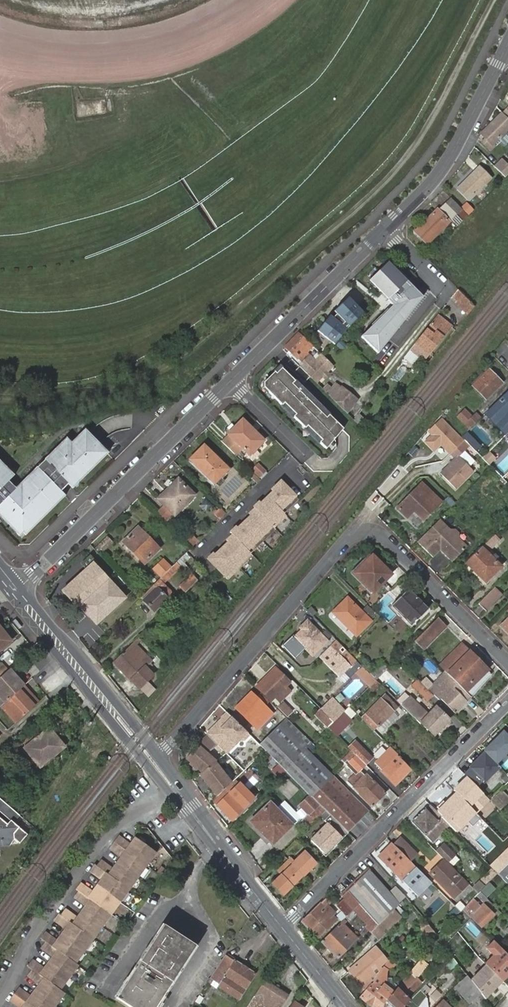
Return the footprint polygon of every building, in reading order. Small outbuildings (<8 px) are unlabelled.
[(507,126),(507,120),(500,113),(484,130),(480,133),(481,134),(485,138),(481,141),(487,147),(491,144),(507,126)] [(507,173),(507,161),(502,155),(492,165),(504,177),(507,173)] [(489,179),(477,168),(456,190),(467,202),(489,179)] [(454,215),(443,204),(436,211),(435,210),(413,232),(425,244),(448,222),(447,222),(454,215)] [(420,296),(386,262),(366,281),(391,304),(360,337),(377,353),(420,296)] [(456,301),(462,295),(456,289),(450,296),(456,301)] [(456,301),(455,303),(463,311),(469,303),(462,295),(456,301)] [(361,313),(346,298),(328,316),(315,331),(333,345),(344,329),(361,313)] [(435,316),(413,343),(425,352),(446,325),(435,316)] [(298,333),(285,346),(300,361),(298,363),(305,370),(304,372),(314,382),(330,365),(320,356),(320,355),(313,362),(307,356),(308,355),(305,352),(309,348),(306,345),(308,343),(298,333)] [(275,374),(280,368),(280,369),(281,368),(278,365),(272,371),(273,372),(275,374)] [(273,372),(262,383),(262,388),(280,405),(281,405),(283,403),(295,415),(292,417),(293,417),(304,428),(307,426),(321,440),(319,443),(326,449),(342,429),(328,415),(325,418),(290,384),(293,381),(280,369),(280,368),(275,374),(273,372)] [(500,383),(488,371),(472,386),(484,398),(500,383)] [(328,415),(293,381),(290,384),(325,418),(328,415)] [(342,387),(331,399),(345,412),(356,401),(342,387)] [(506,392),(486,411),(507,433),(507,432),(507,394),(506,392)] [(295,415),(283,403),(281,405),(280,405),(279,406),(292,418),(293,417),(292,417),(295,415)] [(469,428),(479,418),(474,412),(470,416),(463,409),(456,415),(469,428)] [(359,413),(353,419),(358,425),(364,420),(359,413)] [(221,442),(234,454),(241,447),(248,454),(247,455),(251,459),(259,452),(254,447),(262,440),(240,419),(226,433),(228,435),(221,442)] [(460,461),(464,458),(471,450),(440,419),(429,430),(457,459),(460,461)] [(63,495),(58,491),(65,483),(70,488),(106,452),(82,428),(69,442),(64,437),(13,488),(5,480),(11,475),(0,463),(0,519),(17,536),(20,532),(23,535),(63,495)] [(226,468),(202,444),(188,459),(212,483),(226,468)] [(470,464),(464,458),(460,461),(457,459),(440,476),(445,481),(450,477),(461,488),(474,476),(466,467),(470,464)] [(249,470),(260,479),(267,471),(256,462),(249,470)] [(173,511),(175,513),(176,514),(194,496),(191,492),(177,478),(159,497),(166,504),(173,511)] [(213,552),(207,558),(227,578),(252,555),(249,552),(274,528),(273,527),(285,515),(282,512),(297,498),(279,480),(270,489),(272,491),(260,502),(258,500),(253,506),(254,508),(248,513),(249,515),(237,527),(235,526),(229,532),(232,534),(226,540),(227,541),(215,554),(213,552)] [(421,482),(396,508),(406,517),(413,510),(423,520),(441,502),(434,496),(427,488),(421,482)] [(168,520),(175,513),(173,511),(166,504),(159,512),(168,520)] [(449,531),(437,519),(414,541),(431,558),(437,551),(440,549),(451,561),(465,547),(455,538),(456,534),(453,531),(449,531)] [(157,548),(136,528),(123,541),(144,561),(157,548)] [(498,542),(491,535),(488,538),(495,545),(498,542)] [(495,545),(488,538),(479,548),(463,563),(483,583),(498,568),(485,555),(495,545)] [(449,563),(451,561),(440,549),(437,551),(449,563)] [(389,575),(372,556),(354,574),(372,592),(389,575)] [(163,574),(170,567),(162,559),(153,568),(161,576),(163,574)] [(180,563),(177,560),(170,567),(163,574),(166,577),(180,563)] [(74,612),(79,606),(96,625),(126,598),(109,581),(106,584),(91,569),(65,592),(60,598),(74,612)] [(194,579),(191,576),(186,581),(189,584),(194,579)] [(173,592),(159,578),(154,583),(157,586),(168,597),(173,592)] [(156,609),(168,597),(157,586),(144,598),(156,609)] [(500,594),(493,588),(477,604),(484,610),(500,594)] [(432,616),(406,590),(390,606),(416,630),(432,616)] [(369,621),(346,598),(333,612),(355,634),(369,621)] [(499,626),(507,635),(507,616),(499,626)] [(444,626),(436,618),(414,641),(421,648),(444,626)] [(22,626),(15,619),(12,622),(19,629),(20,628),(22,626)] [(301,630),(294,636),(306,650),(309,654),(322,640),(327,644),(333,638),(317,621),(311,628),(305,622),(298,628),(301,630)] [(0,628),(0,650),(11,641),(0,628)] [(306,650),(294,636),(283,645),(295,658),(306,650)] [(322,640),(309,654),(314,659),(316,656),(327,644),(322,640)] [(150,660),(132,642),(119,655),(113,661),(137,686),(146,678),(139,670),(150,660)] [(348,665),(327,644),(316,656),(337,677),(346,668),(348,665)] [(447,675),(471,651),(464,644),(440,667),(444,672),(447,675)] [(454,682),(468,696),(490,674),(484,667),(485,666),(471,651),(447,675),(454,682)] [(358,663),(354,659),(348,665),(346,668),(350,672),(358,663)] [(424,669),(433,672),(436,664),(426,661),(424,669)] [(10,668),(7,670),(0,677),(0,706),(1,706),(24,685),(25,685),(10,668)] [(341,682),(350,672),(346,668),(337,677),(341,682)] [(375,679),(366,670),(360,675),(369,685),(375,679)] [(290,685),(278,672),(260,690),(273,702),(276,700),(280,703),(290,693),(286,689),(290,685)] [(438,698),(454,682),(444,672),(433,684),(426,677),(420,684),(431,695),(438,698)] [(375,679),(369,685),(367,687),(370,690),(377,682),(375,679)] [(420,684),(416,680),(410,686),(415,692),(422,685),(420,684)] [(146,681),(138,689),(147,697),(155,689),(146,681)] [(463,701),(468,696),(454,682),(449,687),(463,701)] [(1,706),(15,723),(39,702),(24,685),(1,706)] [(424,701),(431,695),(422,685),(415,692),(424,701)] [(452,712),(463,701),(449,687),(438,698),(452,712)] [(388,693),(418,723),(419,723),(432,735),(447,720),(434,707),(422,719),(404,701),(402,702),(390,690),(388,693)] [(264,706),(269,701),(259,691),(254,696),(264,706)] [(236,707),(249,721),(256,728),(271,713),(264,706),(254,696),(251,692),(236,707)] [(383,693),(359,716),(373,730),(376,726),(396,707),(383,693)] [(340,708),(330,698),(319,708),(329,718),(340,708)] [(294,714),(285,706),(281,710),(289,718),(294,714)] [(242,739),(248,733),(226,712),(220,718),(221,719),(220,720),(221,722),(218,725),(216,724),(208,732),(226,750),(238,738),(242,739)] [(258,744),(263,749),(309,796),(323,810),(328,815),(345,832),(366,810),(306,748),(311,742),(285,717),(258,744)] [(360,750),(332,721),(328,725),(356,754),(360,750)] [(373,730),(382,740),(385,736),(376,726),(373,730)] [(64,747),(49,729),(44,732),(43,730),(41,732),(40,731),(36,734),(38,737),(34,740),(31,736),(21,744),(25,748),(40,767),(41,768),(59,753),(58,752),(64,747)] [(224,752),(226,750),(208,732),(206,734),(224,752)] [(468,768),(471,771),(466,777),(475,787),(481,780),(482,781),(498,766),(494,763),(507,749),(507,738),(502,732),(482,751),(484,752),(468,768)] [(216,744),(206,734),(196,744),(196,745),(186,757),(191,761),(197,766),(202,770),(213,762),(215,760),(206,753),(216,744)] [(354,755),(349,750),(341,758),(345,763),(344,764),(354,774),(363,764),(354,755)] [(369,759),(360,750),(356,754),(354,755),(363,764),(369,759)] [(380,770),(395,756),(389,750),(376,763),(380,770)] [(88,767),(93,760),(82,752),(77,759),(88,767)] [(408,770),(395,756),(380,770),(379,772),(393,786),(408,770)] [(199,773),(216,796),(229,783),(213,762),(200,773),(199,773)] [(228,767),(222,771),(229,781),(234,776),(228,767)] [(383,793),(364,774),(352,786),(370,806),(383,793)] [(488,801),(475,787),(466,777),(452,790),(454,792),(434,811),(454,832),(488,801)] [(213,803),(215,806),(227,793),(229,795),(237,787),(233,782),(213,803)] [(488,800),(498,810),(507,800),(507,799),(499,790),(488,800)] [(227,793),(215,806),(230,820),(242,808),(229,795),(227,793)] [(309,796),(299,806),(307,814),(299,822),(305,828),(318,815),(323,810),(309,796)] [(290,824),(269,801),(248,821),(270,844),(290,824)] [(438,829),(444,822),(439,817),(440,816),(434,811),(431,806),(430,806),(426,809),(423,807),(409,821),(427,839),(429,837),(426,833),(434,825),(438,829)] [(328,815),(323,810),(318,815),(322,820),(328,815)] [(15,838),(21,843),(28,834),(0,811),(0,839),(15,838)] [(323,854),(345,832),(328,815),(322,820),(326,823),(310,841),(323,854)] [(429,837),(438,829),(434,825),(426,833),(429,837)] [(119,837),(115,843),(147,866),(155,854),(135,840),(131,845),(119,837)] [(392,845),(406,859),(412,852),(398,838),(392,845)] [(432,849),(441,859),(446,864),(453,857),(439,842),(432,849)] [(147,866),(115,843),(110,849),(122,857),(118,864),(138,878),(147,866)] [(376,856),(394,875),(408,861),(406,859),(392,845),(390,843),(376,856)] [(496,873),(507,861),(507,850),(490,867),(496,873)] [(314,863),(303,851),(281,872),(273,881),(271,883),(282,894),(314,863)] [(458,881),(460,878),(446,864),(441,859),(426,874),(452,899),(464,887),(458,881)] [(138,878),(118,864),(113,870),(102,861),(97,867),(129,890),(138,878)] [(399,881),(413,867),(408,861),(394,875),(399,881)] [(120,902),(129,890),(97,867),(95,865),(91,872),(102,880),(98,886),(120,902)] [(385,915),(396,904),(367,869),(345,891),(356,904),(360,908),(370,918),(376,924),(385,915)] [(433,885),(417,869),(404,882),(419,898),(433,885)] [(476,894),(478,891),(482,888),(477,883),(471,889),(476,894)] [(77,890),(79,891),(111,915),(120,902),(98,886),(93,892),(82,884),(77,890)] [(82,912),(102,927),(111,915),(79,891),(75,897),(87,906),(82,912)] [(356,904),(345,891),(339,897),(340,899),(334,905),(340,910),(335,915),(338,918),(336,919),(338,922),(339,921),(343,917),(356,904)] [(482,895),(478,891),(476,894),(475,895),(482,901),(485,898),(482,895)] [(323,897),(300,921),(315,936),(333,918),(330,915),(332,913),(324,905),(327,902),(323,897)] [(464,906),(459,910),(468,918),(470,917),(479,926),(491,915),(481,906),(479,908),(477,910),(473,906),(475,904),(470,899),(464,906)] [(354,913),(360,908),(356,904),(343,917),(347,921),(354,913)] [(365,924),(370,918),(360,908),(354,913),(365,924)] [(62,916),(94,939),(102,927),(82,912),(78,918),(66,910),(62,916)] [(85,951),(94,939),(62,916),(60,914),(55,920),(67,929),(62,935),(85,951)] [(376,924),(368,932),(375,939),(392,922),(385,915),(376,924)] [(362,926),(368,932),(376,924),(370,918),(365,924),(362,926)] [(338,922),(319,941),(335,958),(351,942),(339,930),(343,925),(339,921),(338,922)] [(428,941),(434,935),(423,922),(417,928),(428,941)] [(116,998),(130,1006),(155,1006),(195,946),(163,925),(116,998)] [(339,930),(351,942),(355,938),(343,925),(339,930)] [(75,964),(85,951),(62,935),(58,941),(46,933),(41,939),(46,943),(75,964)] [(48,964),(69,978),(78,966),(75,964),(46,943),(41,949),(53,958),(48,964)] [(371,949),(365,954),(370,960),(376,955),(371,949)] [(425,953),(420,958),(424,962),(429,957),(425,953)] [(464,973),(466,975),(479,992),(488,1004),(507,984),(507,967),(501,960),(497,963),(490,953),(465,972),(464,973)] [(370,960),(365,954),(347,970),(363,988),(369,981),(366,977),(382,962),(376,955),(370,960)] [(225,955),(211,977),(220,983),(218,986),(238,999),(254,973),(225,955)] [(385,998),(395,1006),(401,1006),(409,999),(406,996),(420,980),(417,978),(413,975),(424,962),(420,958),(392,989),(390,991),(385,998)] [(33,971),(60,990),(69,978),(48,964),(44,969),(33,961),(28,967),(33,971)] [(358,997),(372,1006),(376,1006),(390,988),(385,984),(385,980),(380,978),(382,972),(385,968),(389,969),(392,965),(386,961),(382,966),(358,997)] [(39,985),(35,992),(55,1006),(64,993),(60,990),(33,971),(28,977),(39,985)] [(479,992),(466,975),(461,980),(454,987),(467,1003),(479,992)] [(264,980),(253,997),(246,1006),(260,1006),(262,1004),(267,1006),(280,1006),(288,996),(264,980)] [(414,1003),(418,1000),(423,995),(422,994),(427,988),(424,985),(409,999),(401,1006),(418,1006),(414,1003)] [(15,995),(32,1006),(54,1006),(55,1006),(35,992),(31,997),(19,989),(15,995)] [(15,995),(10,1001),(18,1006),(32,1006),(15,995)]
